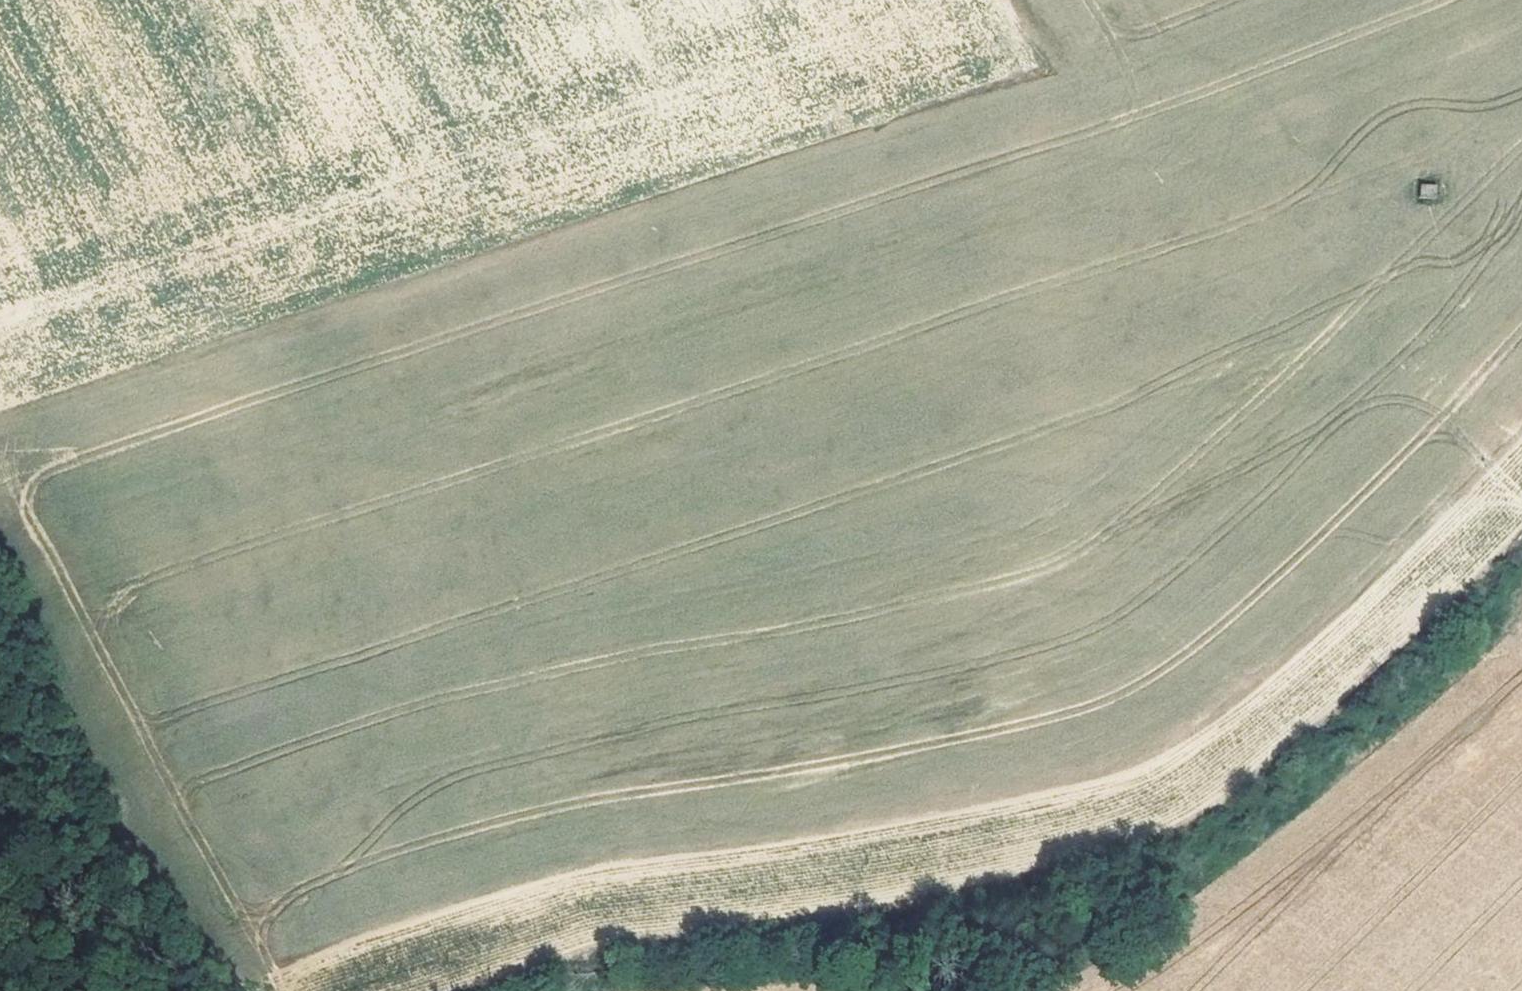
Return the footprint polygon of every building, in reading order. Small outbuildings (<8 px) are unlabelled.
[(1436,199),(1437,183),(1420,183),(1419,198),(1436,199)]
